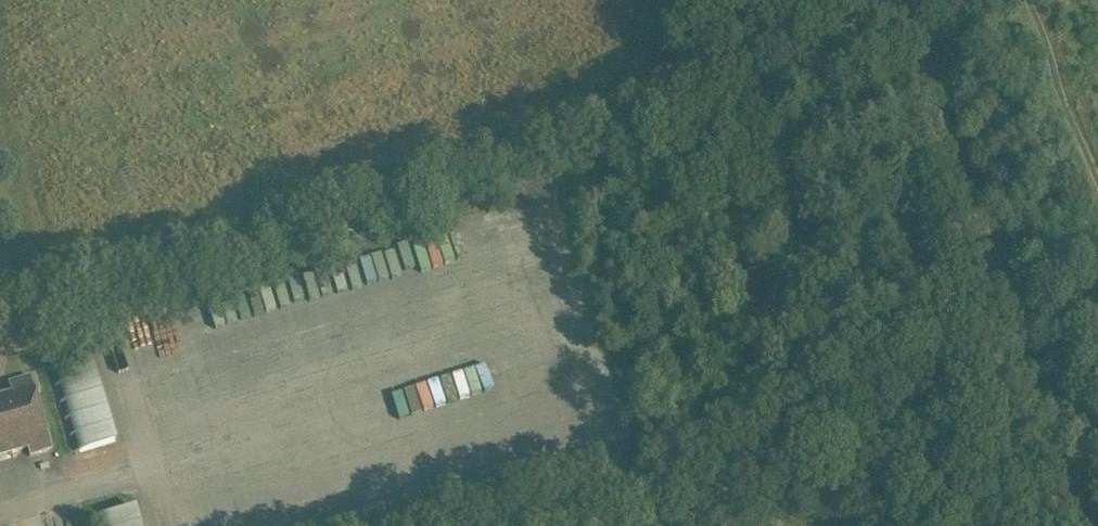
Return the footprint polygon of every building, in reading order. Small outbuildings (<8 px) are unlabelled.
[(92,450),(115,443),(90,359),(74,364),(50,371),(75,455),(92,450)] [(39,394),(37,386),(34,387),(31,377),(9,384),(12,394),(0,397),(0,459),(28,451),(30,457),(52,451),(36,395),(39,394)] [(134,507),(111,514),(94,519),(96,525),(140,525),(134,507)]
